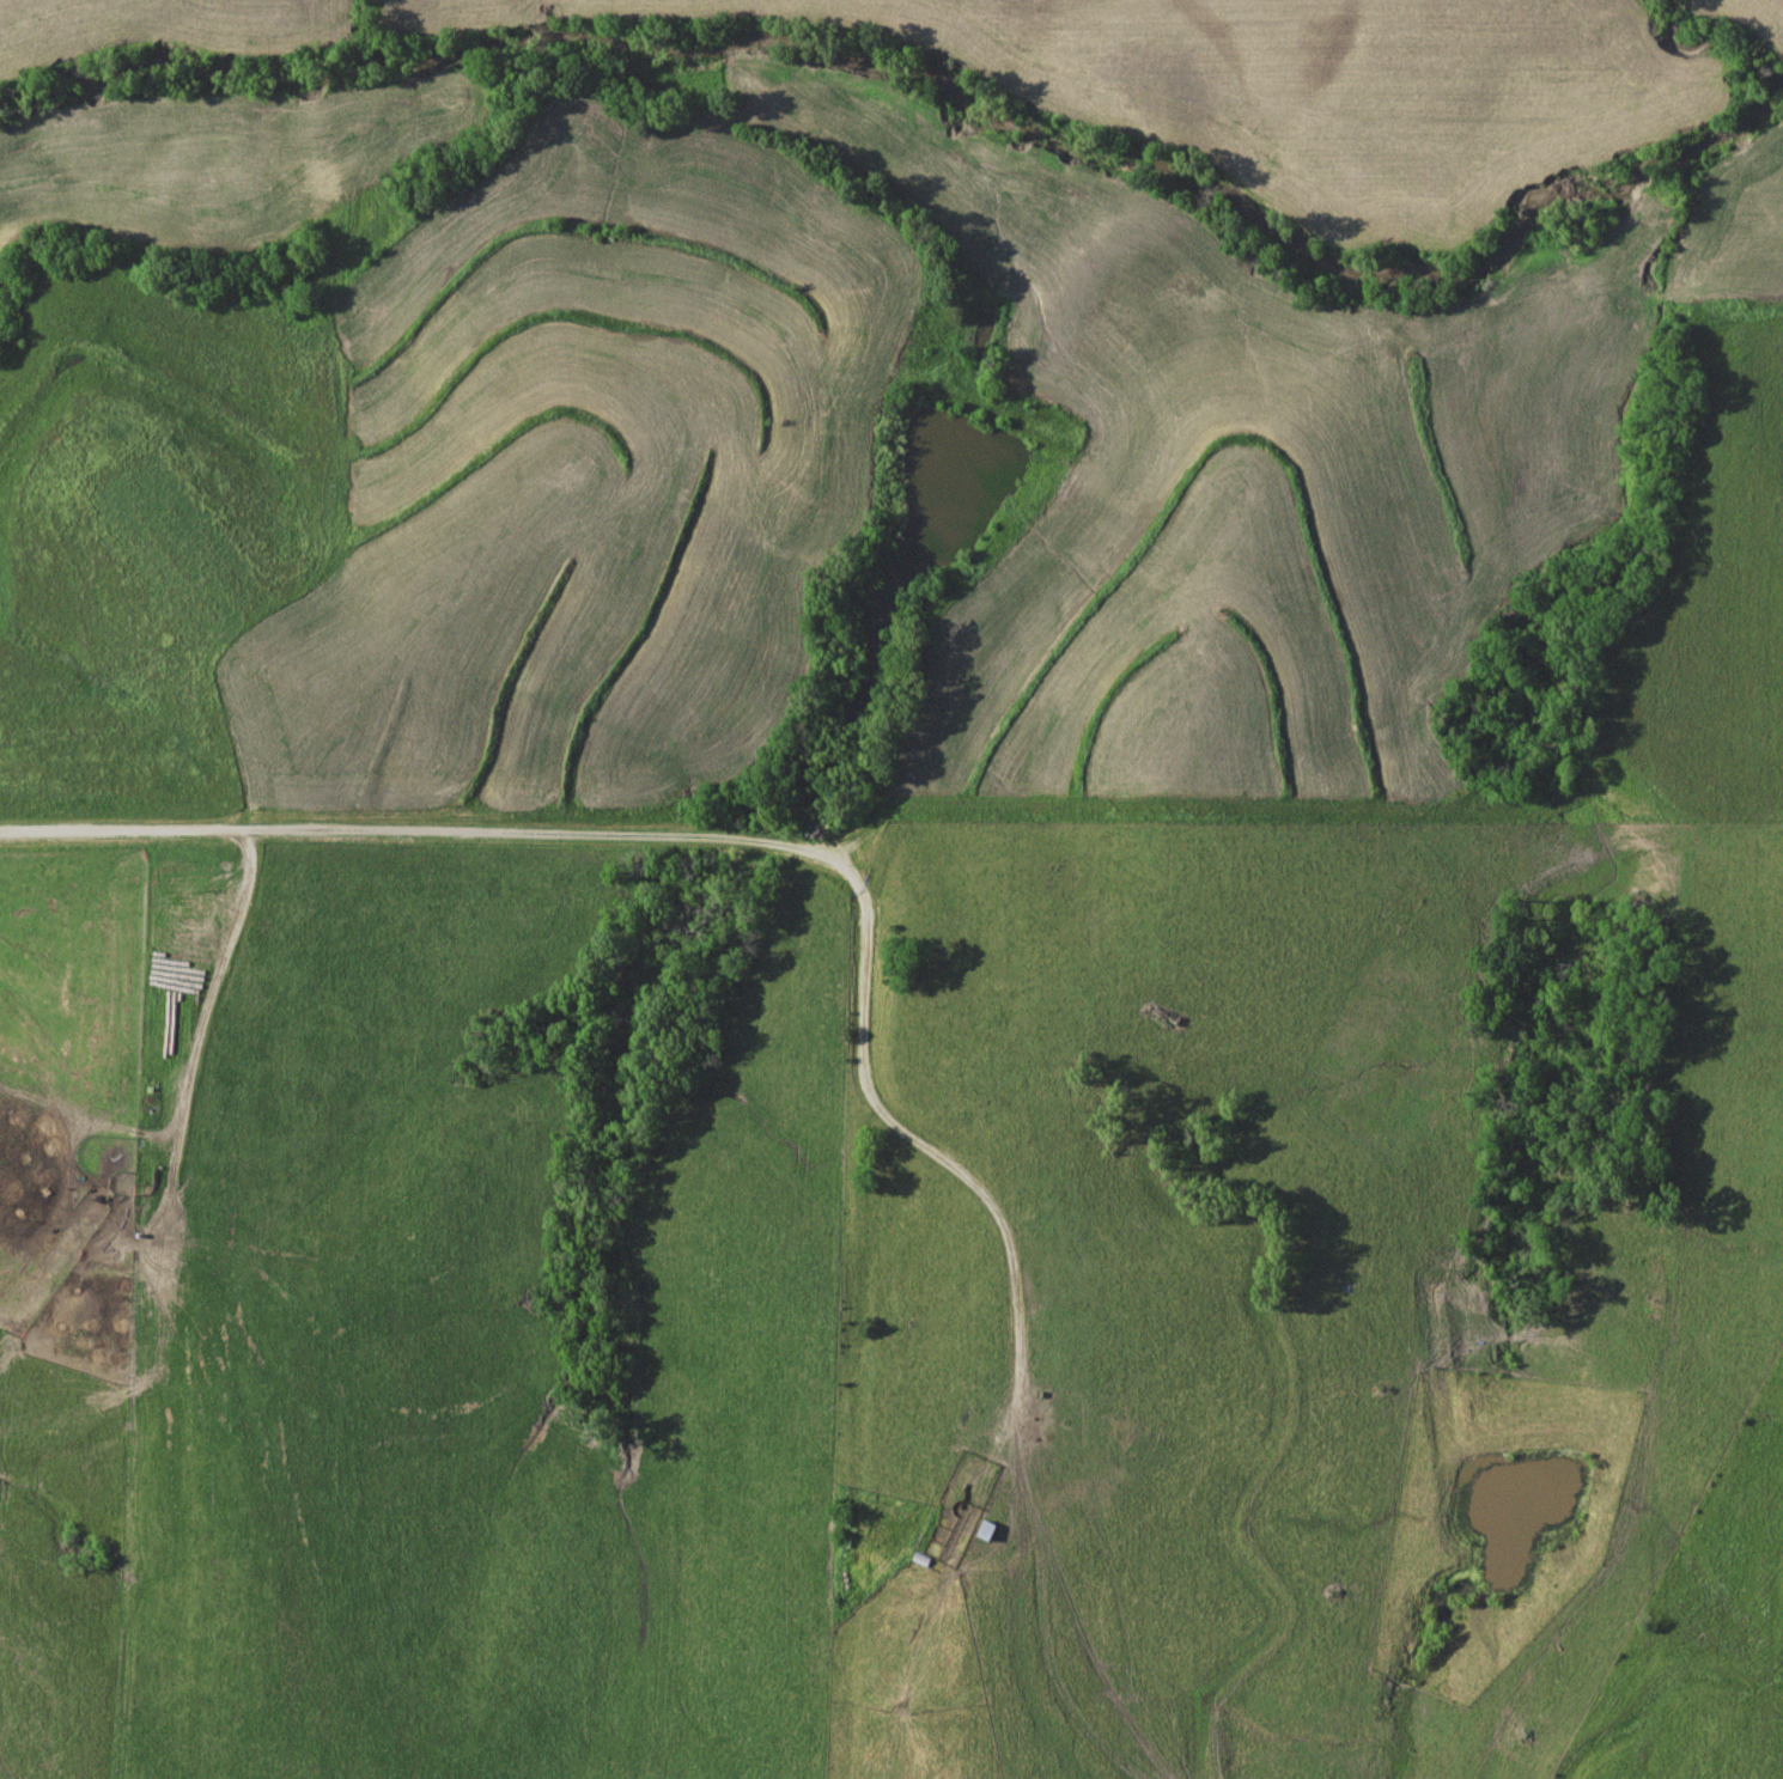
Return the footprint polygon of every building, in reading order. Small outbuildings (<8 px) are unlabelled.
[(975,1536),(987,1542),(994,1527),(982,1521),(975,1536)]
